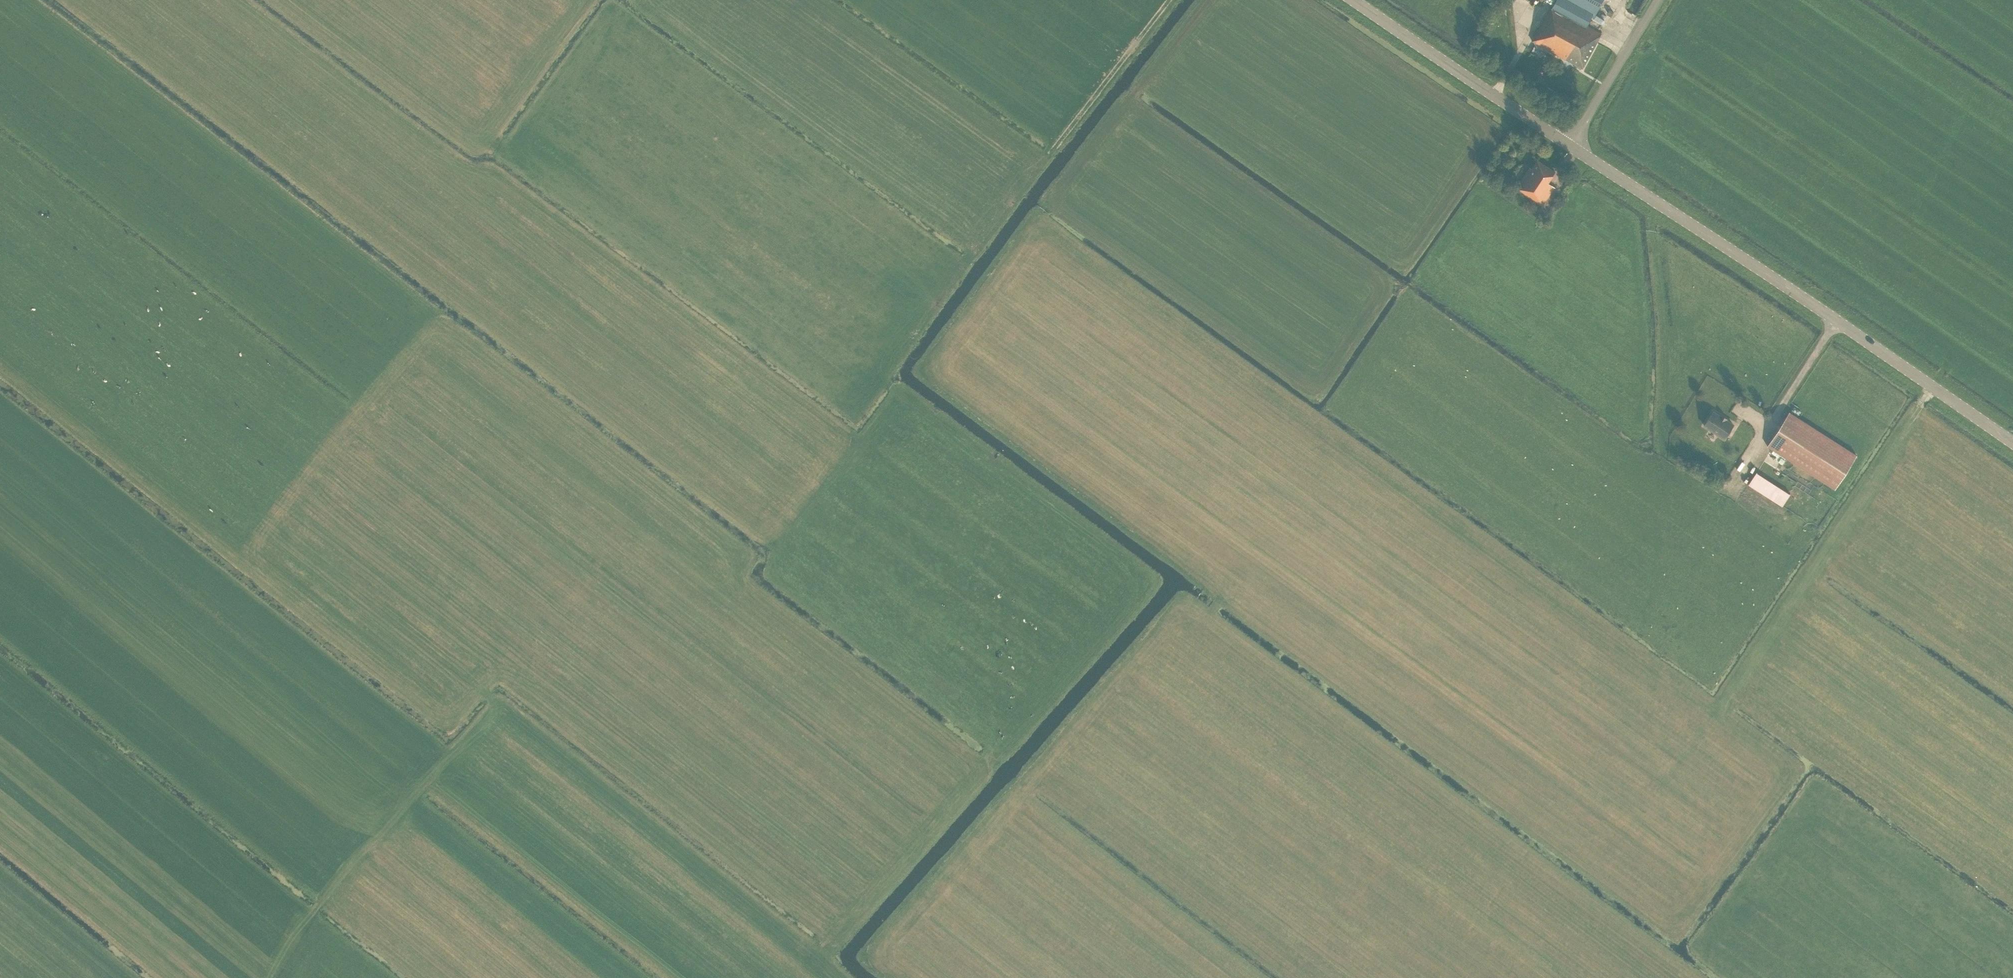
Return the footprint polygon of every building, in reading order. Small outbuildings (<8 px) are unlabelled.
[(1594,17),(1603,0),(1557,0),(1552,9),(1551,8),(1532,41),(1566,60),(1566,59),(1583,69),(1602,34),(1587,26),(1592,16),(1594,17)] [(1536,26),(1536,9),(1520,9),(1520,26),(1536,26)] [(1615,14),(1618,24),(1627,20),(1623,11),(1615,14)] [(1542,206),(1555,187),(1548,183),(1555,172),(1537,160),(1532,169),(1530,167),(1516,188),(1542,206)] [(1704,425),(1724,438),(1733,424),(1713,412),(1704,425)] [(1789,412),(1767,446),(1835,490),(1857,456),(1789,412)] [(1733,492),(1742,477),(1733,471),(1724,486),(1733,492)]
